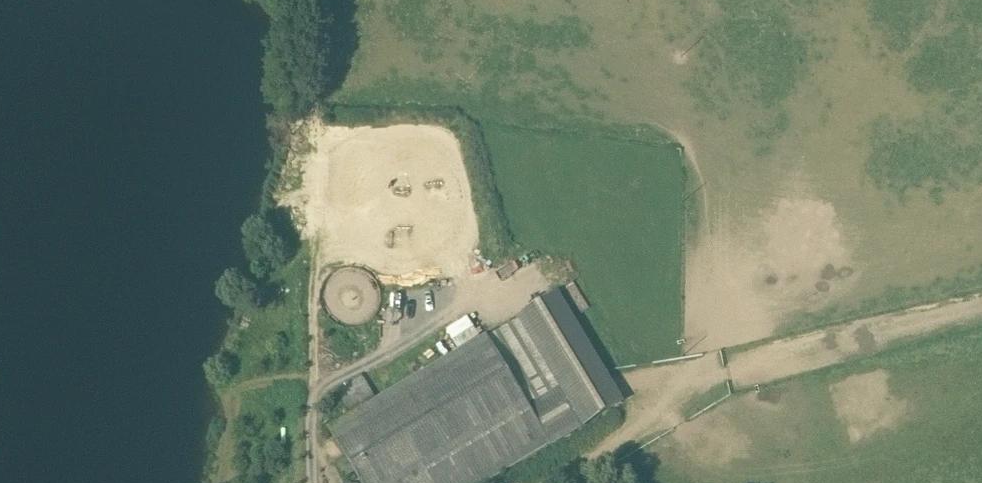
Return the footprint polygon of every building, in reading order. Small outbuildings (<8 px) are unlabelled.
[(622,402),(558,294),(519,318),(562,389),(529,409),(550,445),(622,402)] [(562,389),(519,318),(486,337),(529,409),(562,389)] [(330,430),(361,482),(486,482),(550,445),(529,409),(486,337),(330,430)] [(336,388),(343,402),(371,388),(365,375),(336,388)] [(373,390),(345,402),(350,414),(378,401),(373,390)]
